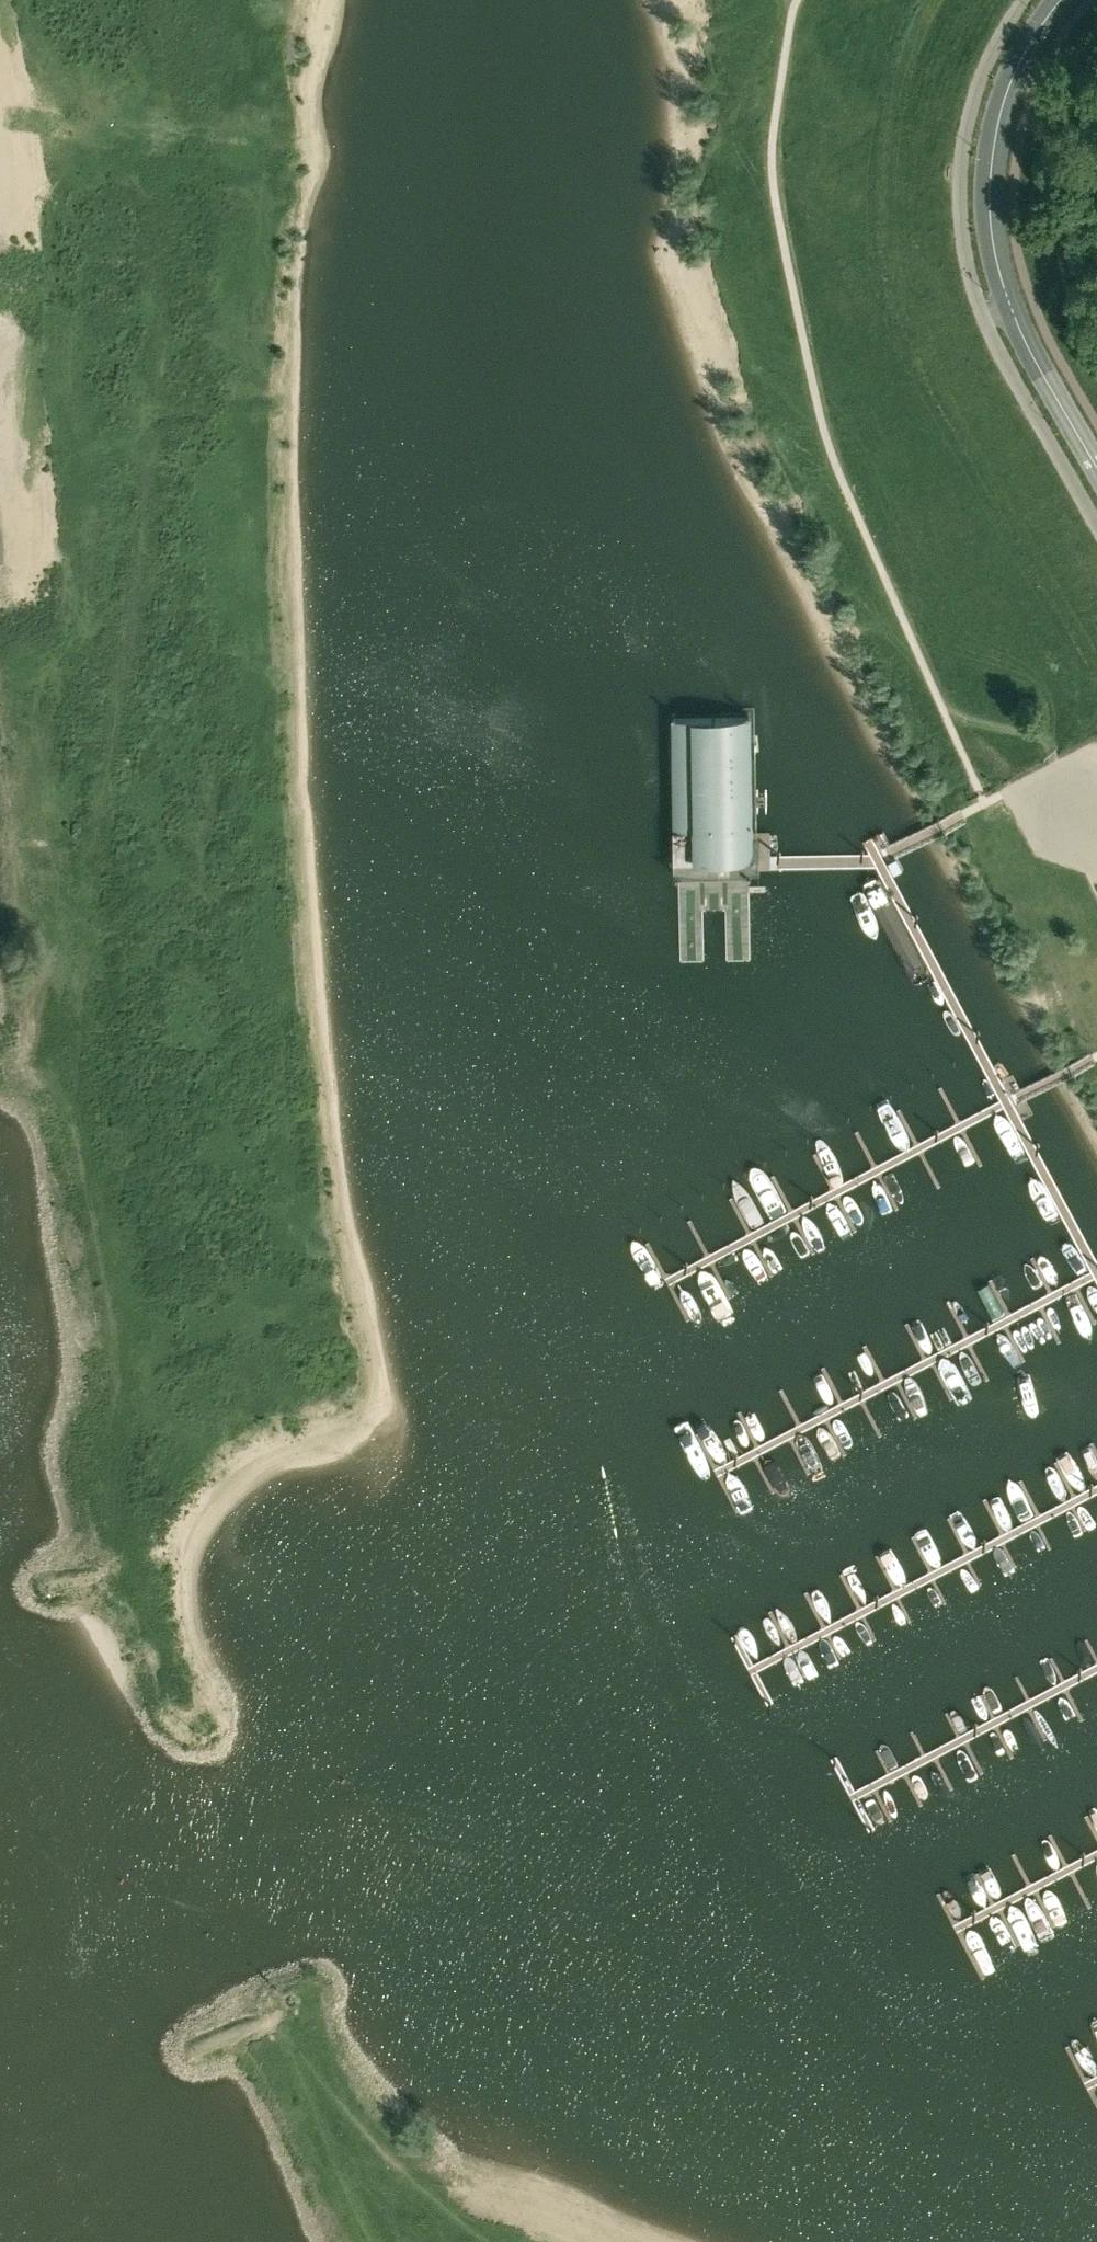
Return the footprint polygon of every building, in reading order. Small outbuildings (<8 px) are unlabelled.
[(756,774),(755,706),(667,707),(670,898),(695,897),(697,966),(745,963),(743,897),(755,897),(755,875),(773,875),(771,831),(758,831),(757,800),(777,800),(776,774),(756,774)]
